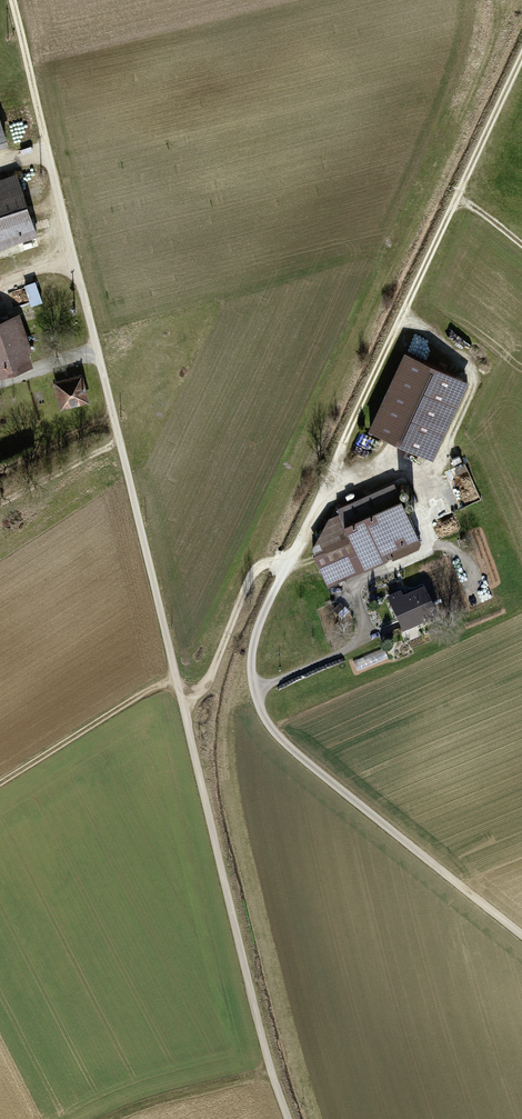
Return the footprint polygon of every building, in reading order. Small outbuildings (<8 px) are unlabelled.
[(0,177),(0,247),(34,235),(17,172),(0,177)] [(6,308),(10,318),(16,316),(34,311),(32,305),(42,302),(35,282),(25,285),(30,301),(12,307),(12,306),(6,308)] [(29,364),(25,352),(28,351),(16,316),(10,318),(0,322),(0,373),(29,364)] [(464,381),(400,351),(364,427),(428,457),(464,381)] [(75,374),(47,380),(54,409),(82,403),(75,374)] [(463,506),(481,498),(466,462),(448,470),(463,506)] [(309,549),(326,586),(420,545),(393,483),(329,511),(309,549)] [(386,605),(398,633),(435,617),(422,588),(386,605)] [(335,676),(328,678),(330,684),(337,681),(335,676)]
